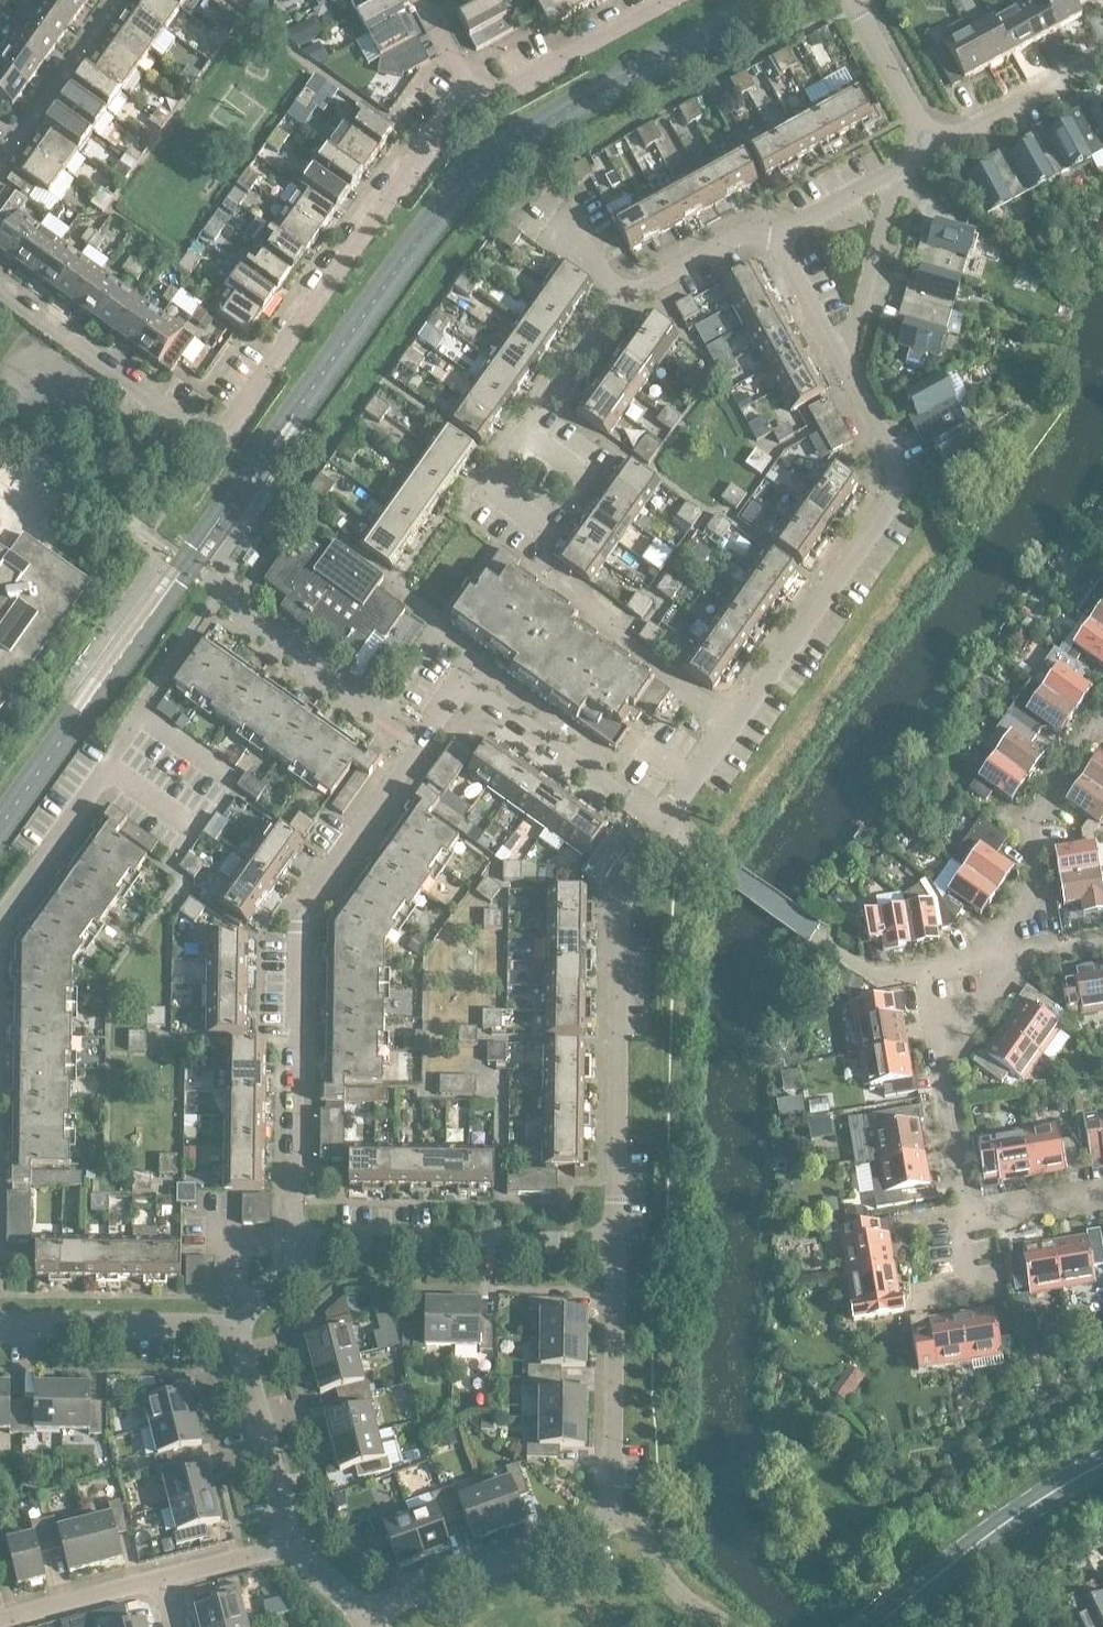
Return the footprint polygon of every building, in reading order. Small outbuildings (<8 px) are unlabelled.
[(72,25),(37,0),(23,21),(57,45),(72,25)] [(80,0),(38,0),(37,0),(72,25),(86,4),(80,0)] [(166,0),(137,0),(132,7),(166,31),(181,11),(166,0)] [(181,11),(189,0),(166,0),(181,11)] [(248,14),(265,26),(267,3),(263,0),(257,0),(248,14)] [(356,15),(383,0),(348,0),(356,15)] [(396,0),(383,0),(356,15),(368,37),(405,17),(396,0)] [(458,16),(487,0),(449,0),(458,16)] [(497,0),(487,0),(458,16),(477,51),(513,31),(497,0)] [(564,0),(535,0),(543,15),(550,28),(572,15),(564,0)] [(592,0),(564,0),(572,15),(594,3),(592,0)] [(1042,0),(1030,0),(1016,8),(1035,42),(1058,30),(1042,0)] [(1058,30),(1081,17),(1075,5),(1072,0),(1042,0),(1058,30)] [(166,31),(132,7),(117,28),(151,51),(166,31)] [(1035,42),(1016,8),(993,21),(1012,55),(1035,42)] [(418,39),(405,17),(368,37),(380,60),(377,72),(403,78),(404,73),(408,74),(430,62),(422,47),(418,49),(414,41),(418,39)] [(57,45),(23,21),(9,41),(42,66),(57,45)] [(1012,55),(993,21),(970,34),(988,68),(1012,55)] [(942,41),(945,47),(951,55),(938,62),(952,88),(988,68),(970,34),(963,22),(945,32),(942,41)] [(218,26),(213,34),(224,42),(230,34),(218,26)] [(151,51),(117,28),(103,48),(137,72),(151,51)] [(300,29),(284,38),(297,48),(307,43),(300,29)] [(224,42),(213,34),(207,41),(219,50),(224,42)] [(9,41),(0,53),(0,66),(28,86),(42,66),(9,41)] [(318,44),(304,53),(317,62),(326,57),(318,44)] [(137,72),(103,48),(88,68),(122,92),(137,72)] [(797,65),(788,49),(780,54),(789,70),(797,65)] [(789,70),(780,54),(771,58),(780,74),(789,70)] [(0,66),(0,98),(13,108),(28,86),(0,66)] [(189,67),(184,75),(195,83),(201,75),(189,67)] [(122,92),(88,68),(74,89),(108,113),(122,92)] [(761,69),(753,73),(757,80),(765,76),(761,69)] [(755,88),(746,72),(738,77),(747,93),(755,88)] [(195,83),(184,75),(178,82),(190,90),(195,83)] [(738,77),(730,81),(739,97),(747,93),(738,77)] [(853,84),(830,97),(850,132),(861,126),(864,131),(884,120),(877,108),(869,112),(853,84)] [(318,97),(306,88),(301,96),(312,104),(318,97)] [(108,113),(74,89),(59,109),(93,134),(108,113)] [(312,104),(301,96),(295,104),(307,112),(312,104)] [(850,132),(830,97),(809,108),(832,149),(842,144),(839,138),(850,132)] [(704,117),(695,101),(687,105),(696,121),(704,117)] [(687,105),(679,109),(687,125),(696,121),(687,105)] [(359,106),(345,128),(379,152),(394,131),(359,106)] [(1087,115),(1083,107),(1067,116),(1072,124),(1091,159),(1102,153),(1102,107),(1087,115)] [(160,108),(154,116),(166,124),(172,116),(160,108)] [(832,149),(809,108),(789,120),(808,155),(819,149),(822,154),(832,149)] [(93,134),(59,109),(44,129),(79,154),(93,134)] [(166,124),(154,116),(149,123),(161,132),(166,124)] [(808,155),(789,120),(768,131),(790,172),(800,166),(797,161),(808,155)] [(662,139),(653,123),(645,128),(654,144),(662,139)] [(1091,159),(1072,124),(1041,141),(1060,176),(1091,159)] [(379,152),(345,128),(330,148),(364,172),(379,152)] [(645,128),(637,132),(646,149),(654,144),(645,128)] [(79,154),(44,129),(30,150),(64,174),(79,154)] [(289,138),(277,129),(271,137),(283,146),(289,138)] [(790,172),(768,131),(746,143),(765,178),(777,172),(781,177),(790,172)] [(283,146),(271,137),(266,145),(278,153),(283,146)] [(1060,176),(1041,141),(1011,157),(1030,193),(1060,176)] [(364,172),(330,148),(316,169),(349,193),(364,172)] [(738,148),(717,159),(736,194),(757,183),(738,148)] [(131,149),(125,156),(137,165),(143,157),(131,149)] [(64,174),(30,150),(15,171),(30,182),(49,195),(64,174)] [(137,165),(125,156),(120,164),(132,172),(137,165)] [(1030,193),(1011,157),(968,180),(988,216),(1030,193)] [(736,194),(717,159),(696,171),(715,206),(736,194)] [(590,169),(585,161),(569,170),(573,178),(590,169)] [(349,193),(316,169),(301,189),(335,214),(349,193)] [(594,177),(590,169),(573,178),(578,186),(594,177)] [(260,179),(248,170),(242,178),(254,187),(260,179)] [(715,206),(696,171),(675,183),(694,217),(715,206)] [(613,173),(606,177),(612,188),(619,184),(613,173)] [(254,187),(242,178),(237,185),(248,194),(254,187)] [(694,217),(675,183),(653,194),(673,229),(694,217)] [(35,191),(28,185),(19,197),(27,203),(35,191)] [(101,189),(96,197),(108,206),(113,198),(101,189)] [(247,197),(235,189),(229,196),(241,205),(247,197)] [(335,214),(301,189),(287,210),(321,234),(335,214)] [(673,229),(653,194),(632,206),(652,241),(673,229)] [(241,205),(229,196),(224,204),(235,213),(241,205)] [(108,206),(96,197),(91,205),(103,213),(108,206)] [(8,206),(0,217),(0,226),(7,232),(0,242),(0,252),(16,263),(40,229),(8,206)] [(48,218),(56,223),(65,211),(57,206),(48,218)] [(652,241),(632,206),(611,217),(631,252),(652,241)] [(321,234),(287,210),(272,230),(306,254),(321,234)] [(231,219),(219,211),(213,219),(225,227),(231,219)] [(225,227),(213,219),(208,226),(220,235),(225,227)] [(935,222),(925,256),(917,254),(913,265),(922,268),(961,279),(974,233),(935,222)] [(507,224),(502,231),(517,242),(522,235),(507,224)] [(61,244),(40,229),(16,263),(36,278),(61,244)] [(82,241),(89,247),(97,235),(90,230),(82,241)] [(306,254),(272,230),(258,250),(292,274),(306,254)] [(502,231),(496,239),(511,250),(517,242),(502,231)] [(105,241),(97,235),(89,247),(97,252),(105,241)] [(80,258),(61,244),(36,278),(56,292),(80,258)] [(292,274),(258,250),(243,271),(277,295),(292,274)] [(201,260),(190,252),(184,260),(196,268),(201,260)] [(101,273),(80,258),(56,292),(77,307),(101,273)] [(123,270),(130,275),(139,264),(131,258),(123,270)] [(196,268),(184,260),(178,267),(190,276),(196,268)] [(560,263),(546,282),(579,306),(593,286),(560,263)] [(146,269),(139,264),(130,275),(138,281),(146,269)] [(768,287),(756,266),(721,285),(733,307),(768,287)] [(961,279),(922,268),(915,290),(907,288),(903,299),(912,301),(951,313),(961,279)] [(277,295),(243,271),(228,292),(262,316),(277,295)] [(122,288),(101,273),(77,307),(97,321),(122,288)] [(465,273),(460,280),(475,291),(480,283),(465,273)] [(454,288),(469,299),(475,291),(460,280),(454,288)] [(579,306),(546,282),(533,302),(565,326),(579,306)] [(780,308),(768,287),(733,307),(744,328),(780,308)] [(142,302),(122,288),(97,321),(117,336),(142,302)] [(171,306),(179,294),(172,288),(163,300),(171,306)] [(262,316),(228,292),(214,312),(248,336),(262,316)] [(696,305),(691,297),(675,306),(679,314),(696,305)] [(951,313),(912,301),(899,347),(909,351),(906,363),(924,368),(927,356),(938,359),(951,313)] [(162,317),(142,302),(117,336),(138,351),(162,317)] [(565,326),(533,302),(519,322),(551,345),(565,326)] [(696,305),(679,314),(684,322),(700,313),(696,305)] [(191,321),(199,326),(208,314),(200,308),(191,321)] [(791,330),(780,308),(744,328),(756,349),(791,330)] [(437,311),(432,319),(447,330),(452,322),(437,311)] [(646,314),(632,334),(664,357),(678,337),(646,314)] [(195,340),(162,317),(138,351),(170,374),(178,363),(195,340)] [(447,330),(432,319),(427,326),(442,337),(447,330)] [(715,319),(696,329),(704,344),(724,334),(715,319)] [(551,345),(519,322),(505,341),(537,365),(551,345)] [(803,351),(791,330),(756,349),(768,370),(803,351)] [(664,357),(632,334),(618,354),(650,377),(664,357)] [(537,365),(505,341),(491,361),(523,384),(537,365)] [(424,361),(409,351),(404,358),(419,369),(424,361)] [(815,372),(803,351),(768,370),(779,391),(815,372)] [(729,353),(713,362),(718,370),(734,361),(729,353)] [(650,377),(618,354),(604,374),(636,397),(650,377)] [(404,358),(399,366),(414,376),(419,369),(404,358)] [(523,384),(491,361),(477,381),(509,404),(523,384)] [(734,361),(718,370),(722,378),(738,369),(734,361)] [(695,368),(689,376),(704,386),(710,379),(695,368)] [(826,393),(815,372),(779,391),(791,412),(797,409),(826,393)] [(636,397),(604,374),(590,394),(622,417),(636,397)] [(704,386),(689,376),(684,383),(699,394),(704,386)] [(906,395),(917,415),(909,420),(915,430),(923,425),(958,406),(942,376),(906,395)] [(509,404),(477,381),(463,400),(495,424),(509,404)] [(622,417),(590,394),(576,413),(609,436),(622,417)] [(747,395),(735,401),(740,411),(752,404),(747,395)] [(376,398),(370,405),(385,416),(390,409),(376,398)] [(853,443),(829,399),(808,411),(833,455),(853,443)] [(495,424),(463,400),(449,420),(482,443),(495,424)] [(370,405),(365,413),(379,424),(385,416),(370,405)] [(981,448),(958,406),(923,425),(946,468),(955,463),(962,474),(978,465),(972,453),(981,448)] [(667,407),(661,415),(677,426),(682,418),(667,407)] [(671,433),(677,426),(661,415),(656,423),(671,433)] [(764,417),(748,426),(752,434),(769,425),(764,417)] [(769,425),(752,434),(757,442),(773,433),(769,425)] [(444,428),(429,447),(462,470),(476,450),(444,428)] [(348,436),(343,444),(357,455),(362,448),(348,436)] [(644,439),(634,454),(641,459),(652,444),(644,439)] [(343,444),(337,452),(351,463),(357,455),(343,444)] [(659,450),(652,444),(641,459),(649,465),(659,450)] [(462,470),(429,447),(415,467),(448,490),(462,470)] [(757,450),(756,450),(746,465),(753,471),(764,455),(757,450)] [(764,455),(753,471),(761,476),(772,461),(764,455)] [(629,461),(628,461),(614,481),(646,504),(660,484),(629,461)] [(859,486),(827,463),(812,484),(850,511),(856,501),(851,497),(859,486)] [(448,490),(415,467),(401,487),(434,510),(448,490)] [(772,472),(768,478),(774,483),(779,476),(772,472)] [(321,475),(315,483),(330,493),(335,486),(321,475)] [(646,504),(614,481),(600,501),(632,524),(646,504)] [(315,483),(310,490),(324,501),(330,493),(315,483)] [(850,511),(812,484),(798,503),(831,526),(838,516),(843,520),(850,511)] [(740,490),(732,485),(721,500),(729,505),(740,490)] [(434,510),(401,487),(387,506),(420,529),(434,510)] [(740,490),(729,505),(736,510),(747,495),(740,490)] [(632,524),(600,501),(586,521),(618,543),(632,524)] [(695,508),(687,503),(676,518),(684,523),(695,508)] [(831,526),(798,503),(784,522),(822,549),(829,540),(823,536),(831,526)] [(753,504),(743,518),(754,526),(764,512),(753,504)] [(420,529),(387,506),(373,526),(406,549),(420,529)] [(703,514),(695,508),(684,523),(691,529),(703,514)] [(717,515),(706,530),(714,536),(724,521),(717,515)] [(618,543),(586,521),(572,540),(604,563),(618,543)] [(722,540),(732,526),(724,521),(714,536),(722,540)] [(822,549),(784,522),(770,543),(803,566),(810,555),(815,558),(822,549)] [(406,549),(373,526),(360,545),(392,569),(406,549)] [(91,584),(53,556),(24,536),(10,555),(0,547),(0,712),(91,584)] [(285,553),(264,582),(288,599),(281,609),(315,633),(355,662),(368,644),(375,633),(385,640),(399,621),(406,610),(407,610),(378,589),(384,579),(335,544),(328,554),(309,540),(295,559),(285,553)] [(604,563),(572,540),(558,560),(590,583),(604,563)] [(471,594),(455,616),(456,618),(452,622),(452,621),(450,623),(458,628),(467,634),(466,634),(468,636),(469,635),(478,642),(477,642),(490,651),(499,657),(516,670),(511,676),(518,681),(518,680),(527,686),(526,687),(528,688),(529,688),(537,694),(550,704),(550,703),(559,709),(559,710),(561,711),(570,717),(569,717),(577,723),(583,713),(600,725),(607,714),(624,726),(635,712),(650,722),(671,694),(574,625),(578,618),(514,572),(520,563),(502,550),(475,588),(480,592),(476,597),(471,594)] [(765,550),(750,570),(788,597),(794,588),(789,584),(797,573),(765,550)] [(1093,562),(1100,571),(1102,569),(1102,563),(1099,558),(1093,562)] [(652,568),(648,574),(656,579),(660,573),(652,568)] [(788,597),(750,570),(736,590),(769,613),(776,602),(781,606),(788,597)] [(674,581),(667,576),(656,591),(664,596),(674,581)] [(672,602),(682,586),(674,581),(664,596),(672,602)] [(1090,623),(1102,633),(1102,582),(1101,581),(1077,614),(1090,623)] [(769,613),(736,590),(723,609),(760,636),(767,627),(762,623),(769,613)] [(645,599),(638,594),(626,609),(634,614),(645,599)] [(652,604),(645,599),(634,614),(642,620),(652,604)] [(760,636),(723,609),(709,628),(741,651),(749,641),(754,645),(760,636)] [(1028,618),(1022,624),(1030,630),(1035,623),(1028,618)] [(657,628),(649,623),(639,638),(646,643),(657,628)] [(1090,623),(1066,656),(1075,663),(1083,653),(1102,667),(1102,633),(1090,623)] [(1015,630),(1014,637),(1020,641),(1026,639),(1027,632),(1021,627),(1015,630)] [(665,634),(657,628),(646,643),(654,649),(665,634)] [(741,651),(709,628),(695,648),(733,675),(739,665),(734,662),(741,651)] [(195,694),(204,701),(213,708),(211,712),(243,735),(246,731),(256,738),(265,744),(262,749),(295,772),(298,768),(317,781),(314,786),(331,797),(353,767),(358,770),(332,807),(343,815),(383,759),(372,751),(369,755),(364,751),(367,747),(359,742),(356,746),(318,718),(320,715),(308,706),(305,709),(266,681),(268,678),(255,669),(253,672),(214,645),(217,641),(210,636),(174,686),(192,698),(195,694)] [(733,675),(695,648),(681,668),(713,691),(721,680),(726,684),(733,675)] [(1055,649),(1031,682),(1076,714),(1092,691),(1077,681),(1085,670),(1075,663),(1066,656),(1055,649)] [(1076,714),(1031,682),(1008,715),(1019,723),(1028,730),(1037,736),(1041,731),(1050,729),(1060,736),(1076,714)] [(164,700),(157,711),(165,717),(173,706),(164,700)] [(182,716),(176,725),(183,729),(189,721),(182,716)] [(1028,730),(1019,723),(995,756),(1028,780),(1044,757),(1020,740),(1028,730)] [(425,791),(421,789),(413,799),(417,802),(413,807),(409,805),(404,812),(408,815),(380,854),(376,851),(371,858),(366,864),(371,867),(343,906),(339,903),(334,909),(330,916),(334,919),(328,927),(328,947),(323,947),(323,955),(323,963),(328,963),(327,1010),(322,1010),(322,1018),(322,1026),(327,1027),(326,1074),(321,1074),(321,1083),(326,1083),(326,1090),(321,1090),(321,1103),(326,1102),(326,1111),(321,1112),(320,1162),(344,1162),(344,1112),(345,1103),(388,1104),(388,1091),(345,1090),(345,1084),(383,1084),(384,1063),(379,1063),(379,1051),(379,1039),(384,1039),(384,1019),(385,999),(380,999),(380,988),(380,976),(385,976),(385,956),(385,945),(397,928),(393,925),(399,917),(406,906),(410,909),(422,893),(433,877),(429,874),(436,864),(443,855),(447,858),(459,841),(459,840),(429,818),(432,813),(467,838),(475,827),(440,802),(445,795),(474,754),(455,741),(426,781),(430,784),(425,791)] [(467,774),(487,788),(510,755),(490,741),(467,774)] [(530,769),(510,755),(487,788),(506,802),(530,769)] [(1028,780),(995,756),(971,790),(981,796),(988,786),(1012,803),(1028,780)] [(1082,780),(1102,795),(1102,760),(1099,757),(1082,780)] [(549,783),(530,769),(506,802),(526,816),(549,783)] [(266,789),(246,775),(238,788),(257,802),(266,789)] [(939,775),(933,784),(944,792),(950,783),(939,775)] [(1082,780),(1066,803),(1090,819),(1081,832),(1094,835),(1102,821),(1102,795),(1082,780)] [(569,797),(549,783),(526,816),(546,830),(569,797)] [(588,811),(569,797),(546,830),(565,844),(588,811)] [(104,821),(101,827),(97,824),(91,832),(95,834),(68,873),(64,870),(54,883),(58,886),(31,925),(27,922),(17,935),(21,938),(16,945),(16,967),(11,966),(11,982),(16,982),(15,1030),(10,1029),(9,1045),(15,1045),(14,1093),(9,1092),(9,1108),(14,1109),(14,1156),(8,1156),(8,1165),(13,1166),(13,1172),(8,1172),(8,1185),(13,1185),(13,1194),(8,1194),(7,1244),(31,1245),(32,1186),(82,1186),(83,1173),(32,1172),(32,1166),(70,1167),(70,1145),(66,1145),(66,1122),(71,1121),(71,1082),(66,1082),(67,1058),(72,1058),(72,1018),(67,1018),(67,994),(72,994),(72,964),(84,948),(80,945),(94,926),(98,928),(121,896),(117,893),(131,874),(134,877),(147,860),(116,838),(120,832),(151,854),(158,845),(159,844),(108,808),(100,819),(104,821)] [(608,825),(588,811),(565,844),(585,858),(604,830),(608,825)] [(289,828),(297,833),(307,819),(300,814),(289,828)] [(884,814),(876,824),(887,832),(894,821),(884,814)] [(952,861),(964,870),(997,893),(1013,871),(996,858),(1010,838),(982,818),(952,861)] [(315,824),(307,819),(297,833),(304,839),(315,824)] [(272,823),(258,843),(290,866),(304,846),(272,823)] [(207,828),(203,833),(215,842),(219,836),(207,828)] [(860,831),(854,840),(863,846),(869,837),(860,831)] [(1094,835),(1081,832),(1084,847),(1055,852),(1059,879),(1100,872),(1094,835)] [(628,847),(609,834),(580,874),(599,888),(628,847)] [(484,835),(478,844),(486,850),(492,841),(484,835)] [(290,866),(258,843),(244,862),(276,886),(290,866)] [(198,859),(190,853),(180,868),(187,874),(198,859)] [(205,865),(198,859),(187,874),(194,880),(205,865)] [(276,886),(244,862),(230,882),(262,905),(276,886)] [(522,882),(522,862),(513,863),(512,881),(522,882)] [(504,863),(504,864),(503,881),(512,881),(513,863),(504,863)] [(538,867),(538,882),(538,886),(547,886),(547,867),(538,867)] [(556,867),(547,867),(547,886),(557,886),(557,867),(556,867)] [(997,893),(964,870),(942,901),(955,921),(966,905),(981,916),(997,893)] [(1100,872),(1059,879),(1064,906),(1082,903),(1084,916),(1102,913),(1102,871),(1100,872)] [(487,878),(481,885),(496,896),(502,889),(487,878)] [(903,897),(904,907),(911,947),(939,943),(936,926),(941,925),(942,930),(948,929),(955,921),(942,901),(929,881),(925,883),(925,882),(920,885),(921,886),(903,897)] [(262,905),(230,882),(215,902),(247,925),(262,905)] [(496,896),(481,885),(476,893),(491,903),(496,896)] [(587,892),(547,891),(547,916),(593,916),(593,905),(587,905),(587,892)] [(840,896),(831,906),(845,917),(853,907),(840,896)] [(185,906),(200,916),(205,909),(190,898),(185,906)] [(180,913),(195,924),(200,916),(185,906),(180,913)] [(911,947),(904,907),(864,914),(868,939),(881,937),(884,952),(911,947)] [(493,912),(485,911),(484,912),(484,930),(493,930),(493,912)] [(493,912),(493,930),(502,930),(503,912),(493,912)] [(593,916),(547,916),(546,940),(586,940),(586,928),(593,928),(593,916)] [(417,936),(408,948),(420,957),(429,945),(417,936)] [(209,937),(209,962),(248,962),(248,938),(209,937)] [(586,940),(546,940),(546,963),(592,964),(592,953),(586,953),(586,940)] [(248,962),(209,962),(208,986),(248,987),(248,962)] [(592,964),(546,963),(546,987),(585,988),(586,975),(592,975),(592,964)] [(1073,973),(1073,969),(1060,971),(1063,988),(1067,1013),(1080,1011),(1080,1012),(1102,1008),(1102,968),(1073,973)] [(840,992),(847,996),(860,1006),(872,988),(852,975),(840,992)] [(248,987),(208,986),(208,1011),(247,1011),(248,987)] [(585,988),(546,987),(545,1011),(592,1011),(592,1000),(585,1000),(585,988)] [(1026,1003),(1007,1030),(1040,1053),(1059,1026),(1048,1018),(1056,1007),(1045,999),(1030,989),(1022,1000),(1026,1003)] [(858,1021),(864,1054),(903,1047),(896,1001),(869,1006),(871,1019),(858,1021)] [(92,1009),(92,1018),(106,1018),(106,1009),(92,1009)] [(147,1027),(156,1028),(157,1009),(147,1009),(147,1026),(147,1027)] [(166,1009),(157,1009),(156,1028),(166,1028),(166,1009)] [(247,1011),(208,1011),(207,1035),(247,1035),(247,1011)] [(483,1029),(492,1029),(492,1011),(483,1011),(483,1029)] [(492,1011),(492,1029),(501,1029),(501,1011),(492,1011)] [(592,1011),(545,1011),(545,1036),(585,1037),(585,1023),(591,1023),(592,1011)] [(459,1036),(477,1037),(477,1028),(459,1027),(459,1036)] [(1040,1053),(1007,1030),(988,1057),(998,1065),(991,1075),(1002,1083),(1010,1072),(1020,1080),(1040,1053)] [(129,1032),(129,1041),(147,1042),(147,1033),(129,1032)] [(409,1035),(409,1049),(422,1049),(422,1035),(409,1035)] [(477,1046),(477,1037),(459,1036),(459,1046),(477,1046)] [(147,1042),(129,1041),(129,1051),(147,1051),(147,1042)] [(161,1044),(161,1058),(161,1063),(170,1063),(171,1044),(161,1044)] [(171,1044),(170,1063),(179,1063),(180,1044),(171,1044)] [(488,1063),(497,1063),(497,1045),(488,1044),(488,1063)] [(227,1045),(227,1069),(266,1070),(267,1046),(227,1045)] [(506,1045),(497,1045),(497,1063),(505,1063),(506,1045)] [(585,1046),(545,1045),(544,1070),(591,1071),(591,1059),(585,1059),(585,1046)] [(909,1081),(903,1047),(864,1054),(869,1087),(882,1085),(884,1098),(907,1094),(904,1081),(909,1081)] [(266,1070),(227,1069),(226,1093),(266,1094),(266,1070)] [(591,1071),(544,1070),(544,1094),(584,1094),(584,1082),(591,1082),(591,1071)] [(440,1095),(449,1095),(450,1077),(440,1077),(440,1095)] [(449,1095),(458,1095),(459,1086),(459,1077),(450,1077),(449,1095)] [(462,1077),(459,1077),(459,1086),(477,1086),(477,1077),(462,1077)] [(459,1086),(458,1095),(476,1096),(477,1086),(459,1086)] [(266,1094),(226,1093),(226,1118),(266,1118),(266,1094)] [(584,1094),(544,1094),(544,1117),(590,1118),(590,1106),(584,1106),(584,1094)] [(1079,1095),(1075,1099),(1077,1114),(1085,1113),(1083,1099),(1079,1095)] [(1067,1104),(1057,1105),(1058,1110),(1063,1114),(1069,1113),(1067,1104)] [(922,1107),(900,1111),(863,1117),(871,1163),(921,1154),(916,1122),(925,1121),(922,1107)] [(590,1118),(544,1117),(544,1141),(584,1142),(584,1130),(590,1129),(590,1118)] [(266,1118),(226,1118),(225,1142),(265,1143),(266,1118)] [(1098,1122),(1097,1118),(1084,1120),(1091,1164),(1102,1162),(1102,1121),(1098,1122)] [(830,1120),(809,1123),(811,1140),(822,1138),(822,1136),(832,1134),(830,1120)] [(1059,1129),(1026,1134),(1032,1174),(1065,1168),(1063,1155),(1076,1153),(1074,1140),(1061,1142),(1059,1129)] [(1032,1174),(1026,1134),(993,1140),(995,1153),(982,1155),(986,1179),(999,1176),(999,1180),(1032,1174)] [(584,1142),(544,1141),(543,1166),(558,1167),(575,1167),(575,1177),(589,1177),(590,1154),(584,1154),(584,1142)] [(265,1143),(225,1142),(225,1166),(265,1167),(265,1143)] [(375,1146),(349,1146),(349,1186),(363,1186),(363,1194),(375,1194),(375,1146)] [(399,1147),(375,1146),(375,1194),(386,1194),(386,1186),(398,1187),(399,1147)] [(422,1147),(399,1147),(398,1187),(411,1187),(410,1194),(422,1194),(422,1147)] [(446,1147),(422,1147),(422,1194),(433,1194),(433,1187),(445,1187),(446,1147)] [(470,1147),(446,1147),(445,1187),(458,1187),(457,1194),(469,1195),(470,1147)] [(495,1148),(470,1147),(469,1195),(481,1195),(481,1188),(494,1188),(495,1148)] [(927,1187),(921,1154),(871,1163),(869,1163),(876,1209),(915,1203),(913,1190),(927,1187)] [(160,1156),(159,1174),(169,1174),(169,1156),(160,1156)] [(178,1156),(169,1156),(169,1174),(178,1174),(178,1156)] [(265,1167),(225,1166),(225,1190),(265,1191),(265,1167)] [(508,1171),(507,1195),(558,1196),(558,1172),(508,1171)] [(152,1174),(133,1173),(133,1183),(152,1183),(152,1174)] [(152,1183),(133,1183),(133,1192),(151,1192),(152,1183)] [(186,1185),(183,1185),(177,1185),(177,1204),(186,1204),(186,1185)] [(196,1185),(186,1185),(186,1204),(196,1204),(196,1185)] [(243,1199),(242,1215),(243,1220),(242,1224),(256,1224),(257,1196),(243,1196),(243,1199)] [(271,1196),(257,1196),(256,1224),(271,1225),(271,1196)] [(863,1208),(847,1210),(849,1220),(864,1218),(863,1208)] [(843,1228),(851,1274),(891,1268),(885,1235),(894,1233),(892,1220),(843,1228)] [(36,1238),(36,1245),(36,1278),(49,1278),(49,1284),(61,1285),(61,1238),(36,1238)] [(85,1238),(61,1238),(61,1285),(72,1285),(72,1278),(84,1278),(85,1238)] [(109,1239),(85,1238),(84,1278),(97,1278),(97,1285),(108,1285),(109,1239)] [(133,1239),(109,1239),(108,1285),(120,1285),(120,1278),(133,1279),(133,1239)] [(157,1239),(133,1239),(133,1279),(145,1279),(145,1286),(156,1286),(157,1239)] [(181,1240),(157,1239),(156,1286),(168,1286),(168,1279),(181,1280),(181,1240)] [(1056,1247),(1062,1286),(1095,1280),(1093,1267),(1102,1266),(1102,1253),(1091,1255),(1089,1241),(1056,1247)] [(1062,1286),(1056,1247),(1023,1252),(1025,1266),(1012,1268),(1015,1281),(1028,1279),(1030,1291),(1062,1286)] [(206,1258),(187,1258),(186,1272),(215,1273),(215,1258),(206,1258)] [(896,1301),(891,1268),(851,1274),(857,1308),(852,1308),(854,1321),(905,1313),(903,1300),(896,1301)] [(215,1273),(186,1272),(186,1287),(215,1287),(215,1273)] [(386,1294),(371,1294),(380,1330),(394,1326),(386,1294)] [(542,1312),(541,1339),(586,1340),(587,1312),(556,1312),(557,1299),(529,1299),(529,1311),(542,1312)] [(426,1302),(426,1317),(413,1317),(413,1323),(402,1323),(402,1350),(425,1351),(425,1347),(453,1347),(453,1302),(426,1302)] [(481,1303),(453,1302),(453,1347),(480,1348),(480,1352),(493,1352),(493,1324),(481,1324),(481,1303)] [(996,1314),(962,1319),(969,1358),(1002,1352),(1000,1339),(1013,1337),(1011,1324),(998,1326),(996,1314)] [(307,1340),(314,1367),(357,1356),(350,1329),(354,1328),(351,1316),(324,1323),(328,1335),(307,1340)] [(969,1358),(962,1319),(930,1325),(911,1328),(919,1372),(954,1366),(953,1360),(969,1358)] [(586,1340),(541,1339),(541,1367),(528,1367),(528,1379),(555,1379),(556,1367),(586,1367),(586,1340)] [(364,1383),(357,1356),(314,1367),(320,1394),(341,1389),(344,1400),(371,1394),(368,1382),(364,1383)] [(188,1391),(167,1397),(164,1385),(161,1385),(159,1377),(139,1377),(142,1390),(138,1391),(141,1403),(144,1402),(151,1429),(195,1418),(188,1391)] [(555,1379),(528,1379),(528,1391),(541,1391),(540,1419),(585,1419),(585,1392),(555,1391),(555,1379)] [(22,1434),(23,1407),(10,1407),(11,1385),(0,1385),(0,1430),(10,1430),(10,1434),(22,1434)] [(35,1407),(23,1407),(22,1434),(35,1435),(35,1431),(62,1431),(63,1386),(35,1386),(35,1407)] [(90,1387),(63,1386),(62,1431),(90,1431),(90,1435),(102,1436),(103,1408),(90,1408),(90,1387)] [(374,1406),(371,1394),(344,1400),(347,1412),(326,1417),(333,1444),(377,1433),(370,1407),(374,1406)] [(202,1445),(195,1418),(151,1429),(158,1456),(154,1457),(157,1469),(184,1462),(181,1450),(202,1445)] [(482,1419),(481,1429),(493,1429),(493,1420),(482,1419)] [(585,1419),(540,1419),(540,1446),(527,1446),(527,1459),(554,1459),(554,1447),(585,1447),(585,1419)] [(452,1431),(440,1435),(444,1445),(455,1441),(452,1431)] [(383,1460),(377,1433),(333,1444),(340,1471),(361,1466),(364,1478),(390,1471),(387,1459),(383,1460)] [(187,1474),(184,1462),(157,1469),(160,1481),(164,1480),(171,1506),(214,1495),(208,1469),(187,1474)] [(511,1480),(485,1489),(500,1532),(526,1522),(516,1494),(527,1490),(518,1464),(506,1468),(511,1480)] [(454,1487),(443,1491),(452,1517),(464,1513),(474,1541),(500,1532),(485,1489),(459,1499),(454,1487)] [(452,1517),(443,1491),(431,1495),(436,1507),(410,1517),(425,1559),(451,1549),(441,1521),(452,1517)] [(342,1494),(334,1497),(338,1509),(347,1506),(342,1494)] [(221,1522),(214,1495),(171,1506),(178,1533),(174,1534),(177,1546),(203,1539),(200,1527),(221,1522)] [(112,1516),(85,1523),(96,1567),(123,1560),(115,1530),(127,1527),(121,1501),(109,1504),(112,1516)] [(399,1568),(425,1559),(410,1517),(384,1526),(379,1514),(368,1518),(377,1544),(389,1540),(399,1568)] [(55,1517),(43,1520),(50,1547),(62,1544),(69,1573),(96,1567),(85,1523),(58,1530),(55,1517)] [(50,1547),(43,1520),(31,1523),(35,1536),(7,1543),(18,1586),(46,1579),(38,1550),(50,1547)] [(201,1626),(236,1626),(246,1624),(240,1598),(243,1597),(240,1585),(214,1591),(217,1603),(196,1609),(201,1626)] [(1073,1609),(1082,1626),(1102,1626),(1102,1595),(1073,1609)] [(145,1622),(130,1625),(127,1613),(94,1621),(96,1626),(146,1626),(145,1622)]
